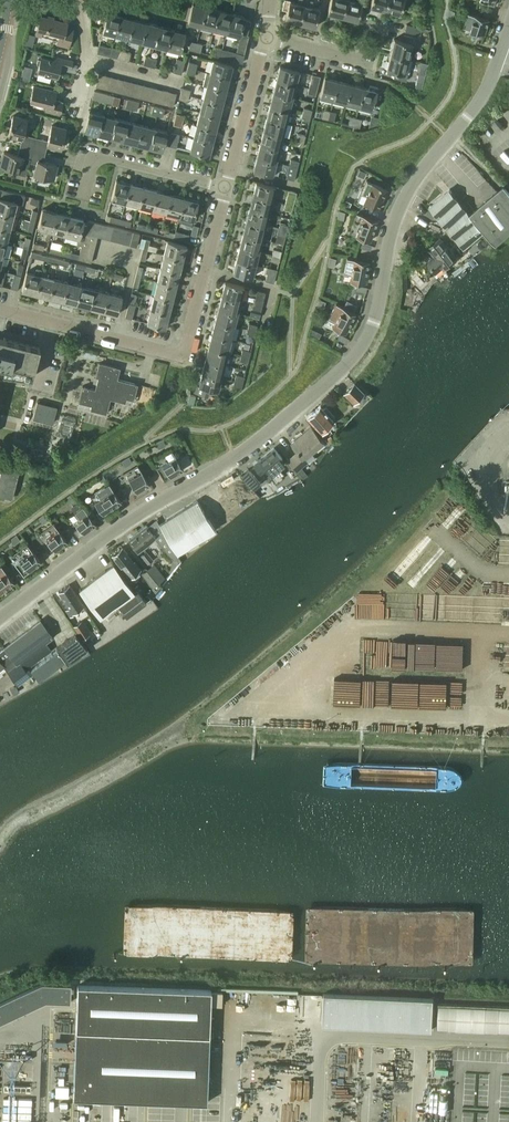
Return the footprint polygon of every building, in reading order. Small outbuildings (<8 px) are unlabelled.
[(299,23),(305,0),(298,0),(297,3),(289,1),(290,0),(284,0),(282,8),(287,10),(284,19),(299,23)] [(315,27),(319,8),(311,6),(312,1),(309,0),(305,0),(299,23),(315,27)] [(342,17),(346,0),(330,0),(327,13),(342,17)] [(357,21),(362,2),(354,0),(346,0),(342,17),(357,21)] [(385,10),(387,0),(371,0),(370,7),(385,10)] [(400,14),(402,7),(408,8),(410,0),(387,0),(385,10),(400,14)] [(192,4),(187,23),(200,26),(205,7),(192,4)] [(205,7),(200,26),(213,29),(218,10),(205,7)] [(447,16),(453,18),(456,11),(450,9),(447,16)] [(218,10),(213,29),(226,33),(231,14),(218,10)] [(485,34),(490,19),(469,12),(464,27),(465,27),(485,33),(485,34)] [(102,32),(115,35),(120,16),(107,13),(102,32)] [(231,14),(226,33),(239,36),(240,33),(246,35),(250,21),(244,19),(244,17),(231,14)] [(57,44),(69,47),(73,29),(66,28),(67,23),(41,16),(36,34),(58,39),(57,44)] [(115,35),(128,39),(133,19),(120,16),(115,35)] [(128,39),(141,42),(146,23),(133,19),(128,39)] [(141,42),(154,45),(159,26),(146,23),(141,42)] [(405,31),(417,34),(419,27),(406,24),(405,31)] [(154,45),(167,48),(172,29),(159,26),(154,45)] [(167,48),(180,52),(185,33),(172,29),(167,48)] [(390,54),(409,59),(412,44),(415,44),(417,38),(404,34),(402,41),(394,39),(390,54)] [(97,53),(110,56),(112,48),(99,45),(97,53)] [(219,57),(233,61),(235,53),(222,49),(219,57)] [(393,78),(406,81),(407,74),(405,73),(409,59),(390,54),(386,69),(394,71),(393,78)] [(38,59),(36,64),(39,65),(37,72),(57,78),(60,66),(71,69),(73,61),(60,58),(54,56),(53,60),(41,57),(40,59),(38,59)] [(173,72),(181,74),(184,61),(176,59),(173,72)] [(209,73),(228,78),(232,65),(213,60),(209,73)] [(276,79),(295,84),(299,71),(279,66),(276,79)] [(206,86),(225,91),(228,78),(209,73),(206,72),(203,85),(206,86)] [(95,86),(102,88),(105,75),(98,74),(95,86)] [(102,88),(108,90),(111,77),(105,75),(102,88)] [(309,88),(317,90),(320,77),(312,75),(309,88)] [(108,90),(115,91),(118,79),(111,77),(108,90)] [(320,97),(333,100),(338,81),(324,78),(320,97)] [(115,91),(121,93),(124,80),(118,79),(115,91)] [(273,92),(292,97),(295,84),(276,79),(273,92)] [(121,93),(128,95),(131,82),(124,80),(121,93)] [(333,100),(346,103),(351,84),(338,81),(333,100)] [(128,95),(134,96),(137,84),(131,82),(128,95)] [(134,96),(140,98),(144,85),(137,84),(134,96)] [(346,103),(359,107),(363,87),(351,84),(346,103)] [(45,111),(59,114),(62,102),(54,99),(56,91),(34,85),(30,100),(47,105),(45,111)] [(140,98),(147,100),(150,87),(144,85),(140,98)] [(363,87),(359,107),(372,110),(377,91),(377,87),(370,85),(369,89),(363,87)] [(203,99),(222,104),(225,91),(206,86),(203,99)] [(147,100),(153,101),(156,88),(150,87),(147,100)] [(153,101),(160,103),(163,90),(156,88),(153,101)] [(160,103),(166,105),(169,92),(163,90),(160,103)] [(92,99),(105,102),(107,94),(94,91),(92,99)] [(166,105),(173,106),(176,93),(169,92),(166,105)] [(270,105),(289,110),(292,97),(273,92),(270,105)] [(199,112),(219,117),(222,104),(203,99),(199,112)] [(266,118),(286,123),(289,110),(270,105),(266,118)] [(84,130),(97,134),(102,115),(89,111),(84,130)] [(196,125),(215,130),(219,117),(199,112),(196,125)] [(20,147),(32,150),(35,138),(23,134),(27,119),(13,115),(8,135),(22,138),(20,147)] [(97,134),(110,137),(115,118),(102,115),(97,134)] [(110,137),(123,140),(128,121),(115,118),(110,137)] [(263,131),(282,136),(286,123),(266,118),(263,131)] [(123,140),(136,144),(141,125),(128,121),(123,140)] [(32,150),(45,153),(47,145),(61,148),(66,129),(52,125),(48,141),(35,138),(32,150)] [(136,144),(148,147),(153,128),(141,125),(136,144)] [(193,138),(212,143),(215,130),(196,125),(193,138)] [(148,147),(162,150),(167,131),(153,128),(148,147)] [(260,144),(279,149),(282,136),(263,131),(260,144)] [(168,145),(176,147),(179,134),(171,132),(168,145)] [(189,151),(209,156),(212,143),(193,138),(189,151)] [(257,157),(276,162),(279,149),(260,144),(257,157)] [(29,162),(32,150),(20,147),(17,155),(4,152),(0,166),(19,170),(18,173),(26,175),(29,162)] [(35,182),(48,185),(49,178),(53,179),(56,165),(43,162),(45,153),(32,150),(29,162),(36,164),(33,174),(37,175),(35,182)] [(253,170),(272,175),(276,162),(257,157),(253,170)] [(286,178),(294,180),(297,167),(289,165),(286,178)] [(355,169),(359,175),(366,170),(362,165),(355,169)] [(116,180),(111,199),(125,203),(130,183),(116,180)] [(363,203),(378,209),(387,189),(367,180),(360,195),(365,197),(363,203)] [(253,195),(272,200),(275,187),(256,182),(253,195)] [(130,183),(125,203),(138,206),(143,187),(130,183)] [(429,206),(464,246),(484,229),(496,243),(508,232),(508,190),(505,185),(471,214),(450,189),(429,206)] [(143,187),(138,206),(152,210),(157,190),(143,187)] [(13,216),(17,203),(23,205),(25,195),(6,190),(4,199),(0,198),(0,213),(13,216)] [(157,190),(152,210),(165,213),(170,194),(157,190)] [(285,204),(293,206),(297,192),(288,190),(285,204)] [(170,194),(165,213),(179,216),(184,197),(170,194)] [(249,208),(269,213),(272,200),(253,195),(249,208)] [(179,216),(178,221),(191,225),(198,201),(184,197),(179,216)] [(246,221),(265,226),(269,213),(249,208),(246,221)] [(37,228),(51,232),(56,212),(42,209),(37,228)] [(51,232),(65,235),(70,216),(56,212),(51,232)] [(356,236),(370,241),(372,234),(373,234),(378,220),(356,212),(356,213),(363,215),(356,236)] [(10,230),(13,216),(0,213),(0,227),(10,230)] [(65,235),(78,238),(76,244),(81,245),(83,240),(85,233),(87,224),(83,223),(84,219),(70,216),(65,235)] [(85,233),(97,236),(104,238),(107,225),(88,220),(87,224),(85,233)] [(243,234),(262,239),(265,226),(246,221),(243,234)] [(107,225),(104,238),(110,240),(114,227),(107,225)] [(6,243),(10,230),(0,227),(0,241),(6,243)] [(114,227),(110,240),(117,241),(120,229),(114,227)] [(120,229),(117,241),(123,243),(126,230),(120,229)] [(126,230),(123,243),(130,245),(133,232),(126,230)] [(173,238),(187,241),(189,235),(175,231),(175,233),(173,238)] [(133,232),(130,245),(136,246),(139,234),(133,232)] [(83,240),(96,243),(97,236),(85,233),(83,240)] [(239,247),(259,251),(262,239),(243,234),(239,247)] [(428,262),(437,273),(457,257),(440,237),(429,247),(432,252),(434,250),(437,254),(428,262)] [(81,246),(94,249),(96,243),(83,240),(81,245),(81,246)] [(163,254),(183,259),(186,245),(167,241),(163,254)] [(80,253),(92,256),(94,249),(81,246),(80,253)] [(236,259),(256,264),(259,251),(239,247),(236,259)] [(78,259),(91,262),(92,256),(80,253),(78,259)] [(160,268),(179,273),(183,259),(163,254),(160,268)] [(350,280),(365,283),(366,276),(369,261),(347,257),(347,258),(344,272),(351,273),(350,280)] [(233,273),(252,277),(256,264),(236,259),(233,273)] [(35,294),(40,275),(41,270),(36,268),(35,273),(26,271),(21,290),(35,294)] [(157,281),(176,286),(179,273),(160,268),(157,281)] [(266,281),(274,283),(277,270),(269,268),(266,281)] [(11,288),(17,289),(21,276),(16,274),(14,274),(11,288)] [(35,294),(49,297),(54,278),(40,275),(35,294)] [(49,297),(62,301),(67,282),(54,278),(49,297)] [(153,295),(172,300),(176,286),(157,281),(153,295)] [(62,301),(76,304),(81,285),(67,282),(62,301)] [(221,295),(241,300),(244,287),(225,282),(221,295)] [(76,304),(89,308),(94,289),(81,285),(76,304)] [(89,308),(103,311),(108,292),(94,289),(89,308)] [(103,311),(117,315),(122,296),(108,292),(103,311)] [(150,308),(169,313),(172,300),(153,295),(150,308)] [(218,308),(237,313),(241,300),(221,295),(218,308)] [(317,308),(323,310),(326,301),(320,300),(317,308)] [(125,317),(132,319),(135,305),(133,304),(129,303),(125,317)] [(332,326),(345,333),(349,327),(356,314),(336,303),(329,317),(335,320),(332,326)] [(146,322),(165,327),(169,313),(150,308),(146,322)] [(215,321),(234,326),(237,313),(218,308),(215,321)] [(212,334),(231,339),(234,326),(215,321),(212,334)] [(208,347),(228,352),(231,339),(212,334),(208,347)] [(340,334),(337,339),(346,344),(349,339),(340,334)] [(25,376),(32,377),(39,348),(4,339),(4,338),(3,338),(0,337),(0,372),(25,376)] [(205,360),(224,364),(228,352),(208,347),(205,360)] [(202,373),(221,377),(224,364),(205,360),(202,373)] [(90,410),(106,414),(110,399),(125,403),(126,398),(133,400),(137,384),(117,379),(120,368),(99,363),(95,377),(98,378),(95,390),(82,386),(78,402),(91,405),(90,410)] [(194,391),(207,395),(209,388),(218,391),(221,377),(202,373),(199,385),(195,385),(194,391)] [(354,383),(343,394),(353,404),(364,393),(354,383)] [(33,418),(52,423),(56,407),(37,402),(33,418)] [(306,418),(329,443),(333,439),(329,434),(331,432),(326,426),(333,420),(332,419),(334,417),(325,407),(323,409),(320,406),(306,418)] [(287,459),(296,469),(306,460),(304,457),(322,441),(310,426),(291,442),(297,451),(287,459)] [(156,443),(158,448),(166,445),(163,440),(156,443)] [(259,460),(253,465),(260,472),(264,469),(276,484),(282,479),(281,477),(284,474),(278,467),(283,463),(280,459),(282,458),(274,448),(259,460)] [(156,468),(164,481),(170,477),(183,470),(172,450),(175,457),(156,468)] [(121,461),(125,467),(132,462),(129,457),(121,461)] [(12,498),(20,465),(0,460),(0,495),(12,498)] [(129,479),(137,492),(150,485),(138,465),(138,466),(141,472),(129,479)] [(248,469),(240,476),(252,489),(253,489),(258,484),(259,483),(248,469)] [(98,477),(101,482),(106,479),(102,474),(98,477)] [(224,486),(239,508),(251,500),(236,478),(224,486)] [(94,501),(103,514),(108,510),(121,502),(109,483),(108,483),(109,484),(96,492),(100,498),(94,501)] [(65,498),(69,503),(74,500),(70,495),(65,498)] [(159,523),(177,553),(215,529),(197,500),(159,523)] [(73,531),(78,538),(96,524),(82,506),(86,512),(75,521),(79,527),(73,531)] [(39,518),(42,523),(47,520),(43,515),(39,518)] [(46,539),(55,551),(67,542),(54,524),(58,530),(46,539)] [(148,541),(154,536),(146,525),(128,539),(137,550),(143,544),(145,546),(149,543),(148,541)] [(154,536),(173,558),(178,554),(163,529),(154,536)] [(10,539),(14,544),(20,540),(16,535),(10,539)] [(14,563),(23,575),(29,571),(41,562),(27,544),(31,550),(14,563)] [(112,555),(123,568),(122,569),(128,577),(131,574),(133,576),(138,572),(137,570),(140,567),(134,560),(133,560),(122,547),(112,555)] [(141,555),(147,563),(152,560),(145,552),(141,555)] [(2,592),(14,583),(1,564),(0,565),(1,565),(0,565),(0,593),(2,592)] [(79,589),(100,617),(117,604),(126,617),(146,602),(136,589),(133,591),(113,564),(79,589)] [(153,564),(147,570),(157,582),(163,577),(153,564)] [(157,582),(147,570),(142,573),(152,586),(157,582)] [(66,610),(70,616),(76,612),(75,611),(83,605),(69,584),(58,592),(69,608),(66,610)] [(26,669),(28,667),(51,650),(45,642),(52,637),(40,621),(4,648),(17,663),(20,661),(26,669)] [(30,669),(38,679),(65,659),(68,663),(87,648),(75,633),(56,648),(57,649),(30,669)] [(4,667),(18,684),(33,672),(28,667),(26,669),(20,661),(17,663),(4,648),(0,651),(0,669),(4,667)] [(73,1097),(206,1103),(211,990),(77,985),(73,1097)]
